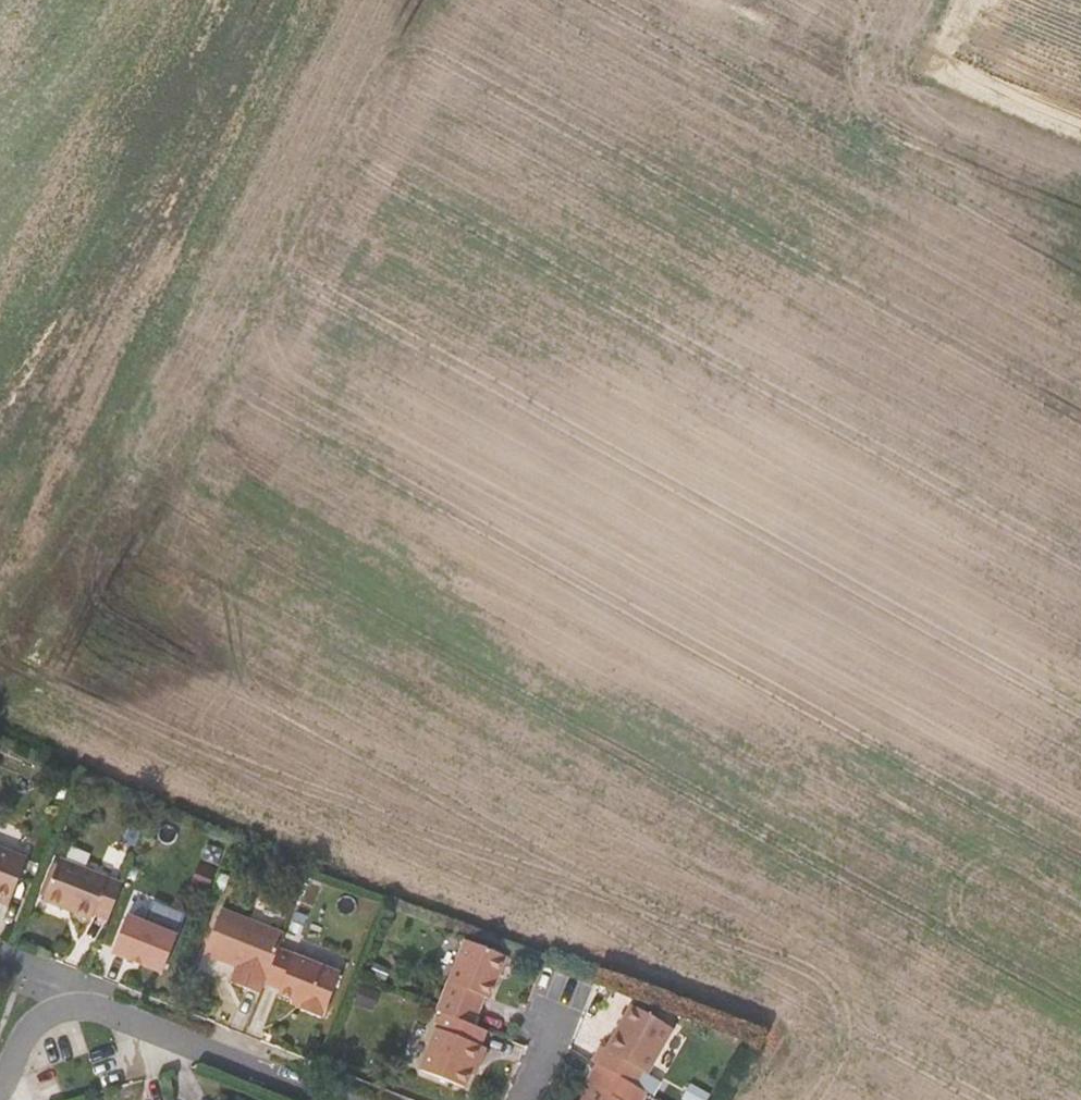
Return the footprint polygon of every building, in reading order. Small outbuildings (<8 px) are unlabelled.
[(12,900),(30,852),(0,840),(0,895),(12,900)] [(111,917),(124,884),(61,859),(44,900),(65,908),(66,905),(73,909),(72,911),(92,919),(95,911),(111,917)] [(279,949),(285,933),(223,909),(205,953),(230,963),(232,960),(239,963),(238,966),(232,982),(262,994),(266,983),(279,949)] [(178,935),(128,916),(113,953),(163,973),(178,935)] [(495,1001),(512,958),(471,942),(443,1013),(478,1026),(489,998),(498,976),(500,977),(491,999),(495,1001)] [(341,973),(279,949),(266,983),(281,988),(279,994),(294,999),(304,1004),(303,1007),(302,1010),(324,1018),(341,973)] [(491,999),(500,977),(498,976),(489,998),(491,999)] [(602,1047),(594,1061),(598,1064),(636,1085),(644,1071),(648,1074),(674,1029),(632,1005),(607,1050),(602,1047)] [(474,1065),(479,1067),(487,1048),(460,1037),(437,1028),(421,1069),(465,1087),(471,1072),(474,1065)] [(647,1091),(636,1085),(598,1064),(587,1082),(591,1085),(582,1099),(641,1099),(647,1091)] [(476,1075),(479,1067),(474,1065),(471,1072),(476,1075)]
